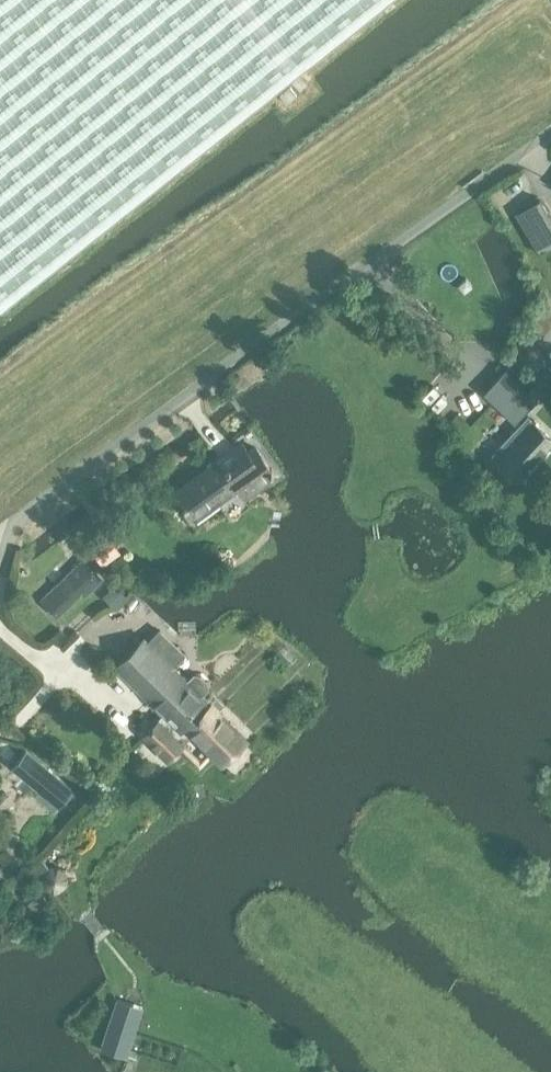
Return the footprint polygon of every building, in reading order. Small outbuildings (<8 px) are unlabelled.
[(2,305),(385,0),(0,0),(0,303),(2,305)] [(550,242),(550,221),(538,198),(514,212),(536,251),(550,242)] [(463,291),(471,286),(465,279),(458,284),(463,291)] [(273,354),(261,362),(266,370),(278,363),(273,354)] [(540,373),(548,380),(550,377),(550,369),(546,365),(540,373)] [(538,399),(506,368),(483,392),(515,423),(538,399)] [(550,441),(550,438),(527,415),(490,453),(516,477),(550,441)] [(246,448),(224,464),(219,457),(174,490),(194,518),(238,485),(245,495),(275,472),(255,445),(248,450),(246,448)] [(116,554),(106,541),(93,551),(103,564),(116,554)] [(57,613),(92,578),(78,564),(43,599),(57,613)] [(114,584),(102,596),(113,607),(125,595),(114,584)] [(193,674),(186,681),(171,666),(182,654),(158,630),(147,642),(143,639),(115,668),(165,716),(175,725),(204,698),(200,694),(207,688),(205,681),(199,676),(193,674)] [(245,738),(204,698),(175,725),(165,716),(158,723),(156,721),(144,734),(169,758),(194,733),(223,761),(245,738)] [(0,751),(0,755),(11,765),(20,754),(7,743),(0,751)] [(10,766),(22,776),(58,806),(72,790),(24,749),(20,754),(11,765),(10,766)] [(41,857),(28,868),(36,877),(49,866),(41,857)] [(42,877),(42,878),(42,880),(42,881),(42,882),(43,883),(43,884),(44,885),(44,886),(45,887),(46,888),(47,889),(48,889),(49,890),(50,890),(51,891),(52,891),(53,891),(54,892),(55,892),(56,892),(57,891),(59,891),(60,891),(61,890),(62,890),(63,889),(64,889),(65,888),(65,887),(66,886),(67,885),(67,884),(68,883),(68,882),(68,881),(68,880),(68,878),(68,877),(68,876),(68,875),(68,874),(67,873),(67,872),(66,871),(65,870),(65,869),(64,868),(63,867),(62,867),(61,866),(60,866),(59,866),(58,865),(56,865),(55,865),(54,865),(53,865),(52,866),(51,866),(50,866),(49,867),(48,868),(47,868),(46,869),(45,870),(44,871),(44,872),(43,873),(43,874),(42,875),(42,876),(42,877)] [(116,999),(100,1048),(126,1057),(142,1008),(116,999)]
